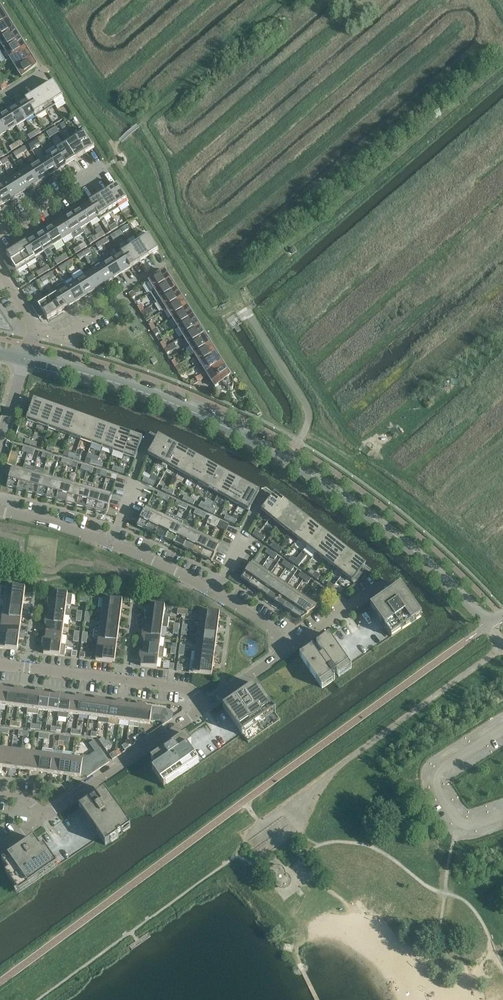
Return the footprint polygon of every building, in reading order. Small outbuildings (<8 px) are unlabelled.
[(9,22),(3,12),(0,14),(0,27),(9,22)] [(15,31),(9,22),(0,27),(0,40),(15,31)] [(5,50),(20,40),(15,31),(0,40),(0,42),(5,50)] [(6,62),(10,59),(26,49),(20,40),(5,50),(0,53),(6,62)] [(10,59),(16,68),(32,58),(26,49),(10,59)] [(32,58),(16,68),(22,78),(38,68),(32,58)] [(54,82),(45,88),(44,88),(55,106),(65,100),(54,82)] [(44,88),(35,94),(46,112),(55,106),(44,88)] [(46,112),(35,94),(26,100),(37,117),(46,112)] [(26,100),(17,106),(26,121),(35,115),(36,118),(37,117),(26,100)] [(26,121),(17,106),(8,111),(17,126),(26,121)] [(0,116),(0,120),(8,132),(17,126),(8,111),(0,116)] [(95,148),(84,131),(74,137),(85,154),(95,148)] [(85,154),(74,137),(65,142),(76,160),(85,154)] [(76,160),(65,142),(56,148),(67,165),(76,160)] [(54,147),(46,152),(49,156),(58,171),(67,165),(56,148),(55,148),(54,147)] [(49,156),(39,162),(49,177),(58,171),(49,156)] [(49,177),(39,162),(30,168),(39,183),(49,177)] [(39,183),(30,168),(21,174),(30,188),(39,183)] [(30,188),(21,174),(12,179),(21,194),(30,188)] [(21,194),(12,179),(2,185),(12,200),(21,194)] [(3,206),(12,200),(2,185),(0,181),(0,201),(3,206)] [(118,185),(109,191),(119,209),(129,202),(118,185)] [(99,197),(110,214),(119,209),(109,191),(99,197)] [(99,197),(90,203),(101,220),(110,214),(99,197)] [(81,208),(90,223),(99,218),(100,220),(101,220),(90,203),(81,208)] [(81,208),(72,214),(81,229),(90,223),(81,208)] [(63,220),(72,235),(81,229),(72,214),(63,220)] [(63,220),(53,226),(63,240),(65,245),(74,239),(72,235),(63,220)] [(116,223),(109,227),(112,232),(118,227),(116,223)] [(63,240),(53,226),(44,231),(53,246),(63,240)] [(121,230),(112,234),(114,239),(123,234),(121,230)] [(44,231),(35,237),(44,252),(47,257),(48,257),(48,256),(52,254),(50,251),(54,249),(55,248),(53,246),(44,231)] [(159,250),(148,233),(138,239),(149,256),(159,250)] [(44,252),(35,237),(26,243),(36,260),(37,259),(36,257),(44,252)] [(149,256),(138,239),(129,245),(140,262),(149,256)] [(26,243),(17,249),(27,265),(36,260),(26,243)] [(140,262),(129,245),(120,251),(131,268),(140,262)] [(27,265),(17,249),(7,255),(10,259),(5,262),(12,275),(27,265)] [(131,268),(120,251),(121,254),(113,259),(122,274),(131,268)] [(122,274),(113,259),(103,265),(113,279),(122,274)] [(91,266),(94,270),(103,285),(113,279),(103,265),(101,260),(91,266)] [(81,270),(72,276),(73,277),(85,297),(94,291),(85,276),(81,270)] [(103,285),(94,270),(85,276),(94,291),(103,285)] [(171,281),(165,271),(144,284),(150,294),(151,294),(171,281)] [(73,277),(64,283),(67,288),(76,302),(85,297),(73,277)] [(171,281),(151,294),(157,303),(177,290),(171,281)] [(64,283),(54,289),(56,291),(67,308),(76,302),(67,288),(64,283)] [(162,312),(167,309),(182,299),(177,290),(157,303),(162,312)] [(47,297),(57,314),(67,308),(56,291),(47,297)] [(57,314),(47,297),(32,306),(40,319),(45,315),(48,320),(57,314)] [(167,309),(173,318),(188,309),(182,299),(167,309)] [(173,318),(178,328),(194,318),(188,309),(173,318)] [(178,328),(184,337),(200,327),(194,318),(178,328)] [(184,337),(190,346),(205,336),(200,327),(184,337)] [(190,346),(196,355),(211,346),(205,336),(190,346)] [(201,364),(217,355),(211,346),(196,355),(201,364)] [(206,372),(207,374),(223,364),(217,355),(201,364),(206,372)] [(208,376),(213,383),(228,373),(223,364),(207,374),(208,376)] [(233,380),(232,379),(228,373),(213,383),(216,388),(222,384),(223,385),(225,387),(226,388),(227,389),(228,389),(230,390),(231,390),(233,391),(233,389),(234,387),(234,386),(234,385),(234,384),(233,382),(233,380)] [(26,406),(22,419),(38,425),(45,407),(33,403),(32,408),(26,406)] [(55,411),(45,407),(38,425),(49,428),(55,411)] [(55,411),(49,428),(60,432),(66,415),(55,411)] [(77,419),(66,415),(60,432),(70,436),(77,419)] [(77,419),(70,436),(81,440),(88,423),(77,419)] [(88,423),(81,440),(92,444),(98,426),(88,423)] [(109,430),(98,426),(92,444),(103,448),(109,430)] [(109,430),(103,448),(114,452),(120,434),(109,430)] [(131,438),(120,434),(114,452),(124,456),(131,438)] [(131,438),(124,456),(135,460),(142,442),(131,438)] [(159,461),(168,445),(157,439),(148,455),(159,461)] [(178,450),(168,445),(159,461),(169,467),(178,450)] [(179,472),(188,456),(178,450),(169,467),(179,472)] [(198,461),(188,456),(179,472),(189,478),(198,461)] [(198,461),(189,478),(199,483),(208,467),(198,461)] [(23,470),(18,489),(28,492),(35,468),(25,465),(23,470)] [(23,470),(7,466),(4,475),(10,477),(8,486),(18,489),(23,470)] [(35,468),(28,492),(38,495),(43,476),(44,470),(35,467),(35,468)] [(208,467),(199,483),(209,489),(218,473),(208,467)] [(228,478),(218,473),(209,489),(219,494),(228,478)] [(43,476),(38,495),(48,497),(53,479),(43,476)] [(228,478),(219,494),(229,500),(238,484),(228,478)] [(53,479),(48,497),(57,500),(63,481),(53,479)] [(63,481),(57,500),(67,503),(73,484),(63,481)] [(82,487),(77,506),(87,508),(92,490),(93,485),(84,482),(82,487)] [(73,484),(67,503),(77,506),(82,487),(73,484)] [(248,489),(238,484),(229,500),(239,505),(248,489)] [(248,489),(239,505),(250,511),(259,495),(248,489)] [(92,490),(87,508),(97,511),(102,492),(92,490)] [(102,492),(97,511),(107,514),(112,495),(102,492)] [(271,519),(283,504),(273,496),(262,511),(271,519)] [(292,511),(283,504),(271,519),(280,526),(292,511)] [(148,530),(156,513),(146,508),(138,526),(148,530)] [(289,533),(301,518),(292,511),(280,526),(289,533)] [(157,535),(165,517),(156,513),(148,530),(157,535)] [(165,517),(157,535),(166,539),(174,521),(177,517),(167,513),(165,517)] [(174,521),(166,539),(175,543),(184,526),(186,521),(177,517),(174,521)] [(216,528),(217,527),(220,521),(211,517),(207,524),(216,528)] [(310,525),(301,518),(289,533),(298,540),(310,525)] [(220,521),(217,527),(227,531),(230,525),(220,521)] [(307,547),(319,532),(310,525),(298,540),(307,547)] [(185,548),(193,530),(184,526),(175,543),(185,548)] [(193,530),(185,548),(194,552),(202,535),(193,530)] [(316,554),(328,539),(319,532),(307,547),(316,554)] [(202,535),(194,552),(203,557),(211,539),(202,535)] [(211,539),(203,557),(213,561),(221,544),(211,539)] [(337,546),(328,539),(316,554),(325,561),(337,546)] [(334,568),(346,553),(337,546),(325,561),(334,568)] [(297,559),(294,564),(299,567),(302,563),(308,556),(303,552),(297,560),(297,559)] [(355,560),(346,553),(334,568),(343,575),(355,560)] [(355,560),(343,575),(353,582),(363,575),(360,573),(364,567),(355,560)] [(253,562),(243,577),(242,578),(251,584),(262,568),(253,562)] [(251,584),(260,590),(271,574),(262,568),(251,584)] [(271,574),(260,590),(268,596),(279,580),(271,574)] [(268,596),(276,602),(287,586),(279,580),(268,596)] [(26,589),(23,588),(2,586),(0,596),(5,597),(24,599),(26,589)] [(287,586),(276,602),(285,607),(296,591),(287,586)] [(401,586),(396,590),(371,607),(392,638),(422,617),(401,586)] [(336,596),(324,588),(320,593),(332,601),(336,596)] [(285,607),(293,613),(304,597),(296,591),(285,607)] [(67,605),(66,605),(71,606),(73,595),(52,592),(51,598),(48,600),(48,602),(67,605)] [(24,599),(5,597),(4,607),(23,610),(24,599)] [(304,597),(293,613),(303,619),(320,608),(304,597)] [(99,609),(103,610),(121,612),(122,610),(120,606),(120,601),(100,599),(99,609)] [(65,615),(66,605),(67,605),(48,602),(48,605),(50,608),(49,613),(65,615)] [(165,607),(158,606),(149,605),(149,610),(146,613),(145,615),(164,617),(165,607)] [(23,610),(4,607),(3,617),(22,620),(23,610)] [(101,620),(118,622),(118,617),(121,614),(121,612),(103,610),(101,620)] [(200,622),(219,625),(219,622),(217,619),(218,614),(201,611),(200,622)] [(45,623),(64,625),(65,615),(49,613),(48,618),(46,620),(45,623)] [(145,615),(145,617),(147,621),(147,625),(163,628),(168,628),(169,618),(164,617),(145,615)] [(22,620),(3,617),(1,627),(20,630),(22,620)] [(96,629),(119,632),(119,630),(117,627),(118,622),(101,620),(97,619),(96,629)] [(199,632),(215,634),(216,630),(219,627),(219,625),(200,622),(199,632)] [(47,628),(46,633),(63,635),(64,625),(45,623),(45,625),(47,628)] [(163,628),(147,625),(146,630),(143,633),(143,635),(161,638),(163,628)] [(20,630),(1,627),(0,638),(19,640),(20,630)] [(94,639),(99,640),(115,642),(116,637),(119,635),(119,632),(96,629),(96,630),(94,639)] [(197,642),(216,645),(217,642),(214,639),(215,634),(199,632),(197,642)] [(43,641),(43,643),(61,645),(63,635),(46,633),(46,638),(43,641)] [(161,638),(143,635),(142,638),(145,641),(144,646),(160,648),(160,647),(161,638)] [(352,668),(350,666),(329,636),(317,645),(324,655),(320,658),(313,647),(300,656),(323,689),(335,680),(332,676),(337,673),(339,677),(352,668)] [(0,638),(0,639),(0,648),(18,651),(19,640),(0,638)] [(97,650),(116,653),(117,650),(114,647),(115,642),(99,640),(97,650)] [(196,653),(212,655),(213,650),(216,647),(216,645),(197,642),(196,653)] [(44,654),(65,657),(66,645),(61,645),(43,643),(42,645),(45,649),(44,654)] [(160,648),(144,646),(143,650),(140,653),(140,655),(159,658),(159,659),(164,659),(165,648),(160,647),(160,648)] [(97,650),(96,661),(112,663),(113,658),(116,655),(116,653),(97,650)] [(195,663),(214,665),(214,663),(212,659),(212,655),(196,653),(195,663)] [(157,669),(159,659),(159,658),(140,655),(140,658),(142,661),(141,667),(157,669)] [(190,673),(191,673),(210,675),(210,670),(213,667),(214,665),(195,663),(191,662),(190,673)] [(223,708),(242,735),(243,736),(243,735),(249,743),(281,721),(276,713),(257,685),(223,708)] [(10,690),(5,689),(2,687),(0,686),(0,687),(0,705),(8,706),(10,690)] [(18,708),(20,689),(18,689),(15,691),(10,690),(8,706),(18,708)] [(28,709),(30,693),(25,692),(23,689),(20,689),(18,708),(28,709)] [(38,710),(41,692),(39,691),(35,693),(30,693),(28,709),(27,714),(38,715),(39,710),(38,710)] [(49,712),(51,695),(46,695),(43,692),(41,692),(38,710),(39,710),(49,712)] [(59,713),(61,694),(59,694),(55,696),(51,695),(49,712),(59,713)] [(68,719),(69,714),(71,698),(66,697),(63,694),(61,694),(59,713),(58,718),(68,719)] [(79,716),(81,697),(79,696),(76,699),(71,698),(69,714),(79,716)] [(89,717),(91,701),(86,700),(84,697),(81,697),(79,716),(89,717)] [(99,718),(102,699),(99,699),(96,701),(91,701),(89,717),(99,718)] [(109,719),(111,703),(107,703),(104,700),(102,699),(99,718),(99,723),(108,724),(109,719)] [(120,721),(122,702),(120,702),(116,704),(111,703),(109,719),(108,724),(119,726),(120,721)] [(120,721),(129,722),(132,706),(127,705),(124,702),(122,702),(120,721)] [(132,706),(129,722),(140,723),(142,705),(140,704),(137,706),(132,706)] [(142,705),(140,723),(150,725),(151,721),(162,722),(164,725),(171,720),(172,719),(173,718),(173,717),(173,716),(173,715),(173,714),(173,713),(172,712),(171,711),(170,711),(169,710),(147,708),(144,705),(142,705)] [(138,735),(141,740),(147,736),(144,732),(138,735)] [(153,770),(164,787),(199,763),(188,746),(192,743),(186,735),(151,759),(157,767),(153,770)] [(12,750),(2,749),(0,762),(0,765),(4,766),(7,769),(9,769),(12,750)] [(42,754),(40,770),(45,771),(48,774),(50,774),(52,755),(53,750),(43,749),(42,754)] [(88,777),(110,762),(101,749),(89,757),(84,756),(81,758),(81,759),(73,758),(70,777),(73,777),(76,775),(87,776),(88,777)] [(20,768),(22,751),(12,750),(9,769),(12,769),(15,767),(20,768)] [(30,772),(32,753),(22,751),(20,768),(25,768),(27,771),(30,772)] [(63,757),(61,773),(65,773),(68,776),(70,777),(73,758),(73,753),(63,752),(63,757)] [(118,756),(116,752),(115,752),(110,755),(113,760),(118,756)] [(40,770),(42,754),(32,753),(30,772),(32,772),(35,770),(40,770)] [(61,773),(63,757),(52,755),(50,774),(52,774),(56,772),(61,773)] [(80,808),(80,809),(106,846),(131,829),(105,791),(80,808)] [(19,893),(58,867),(44,847),(41,849),(35,839),(2,862),(9,871),(6,873),(19,893)] [(285,871),(285,870),(284,868),(283,867),(282,867),(281,866),(280,866),(279,865),(277,865),(276,865),(275,866),(273,867),(272,867),(271,868),(270,869),(270,870),(269,871),(269,872),(269,873),(269,875),(269,876),(270,877),(270,878),(271,879),(272,880),(273,881),(275,882),(275,883),(275,884),(276,885),(276,886),(277,886),(278,888),(279,889),(280,889),(281,890),(282,890),(283,890),(284,890),(286,889),(287,889),(289,888),(290,887),(290,886),(291,885),(291,884),(292,883),(292,882),(292,881),(292,880),(291,879),(291,878),(290,877),(289,875),(288,875),(287,874),(286,874),(286,872),(286,871),(285,871)]
